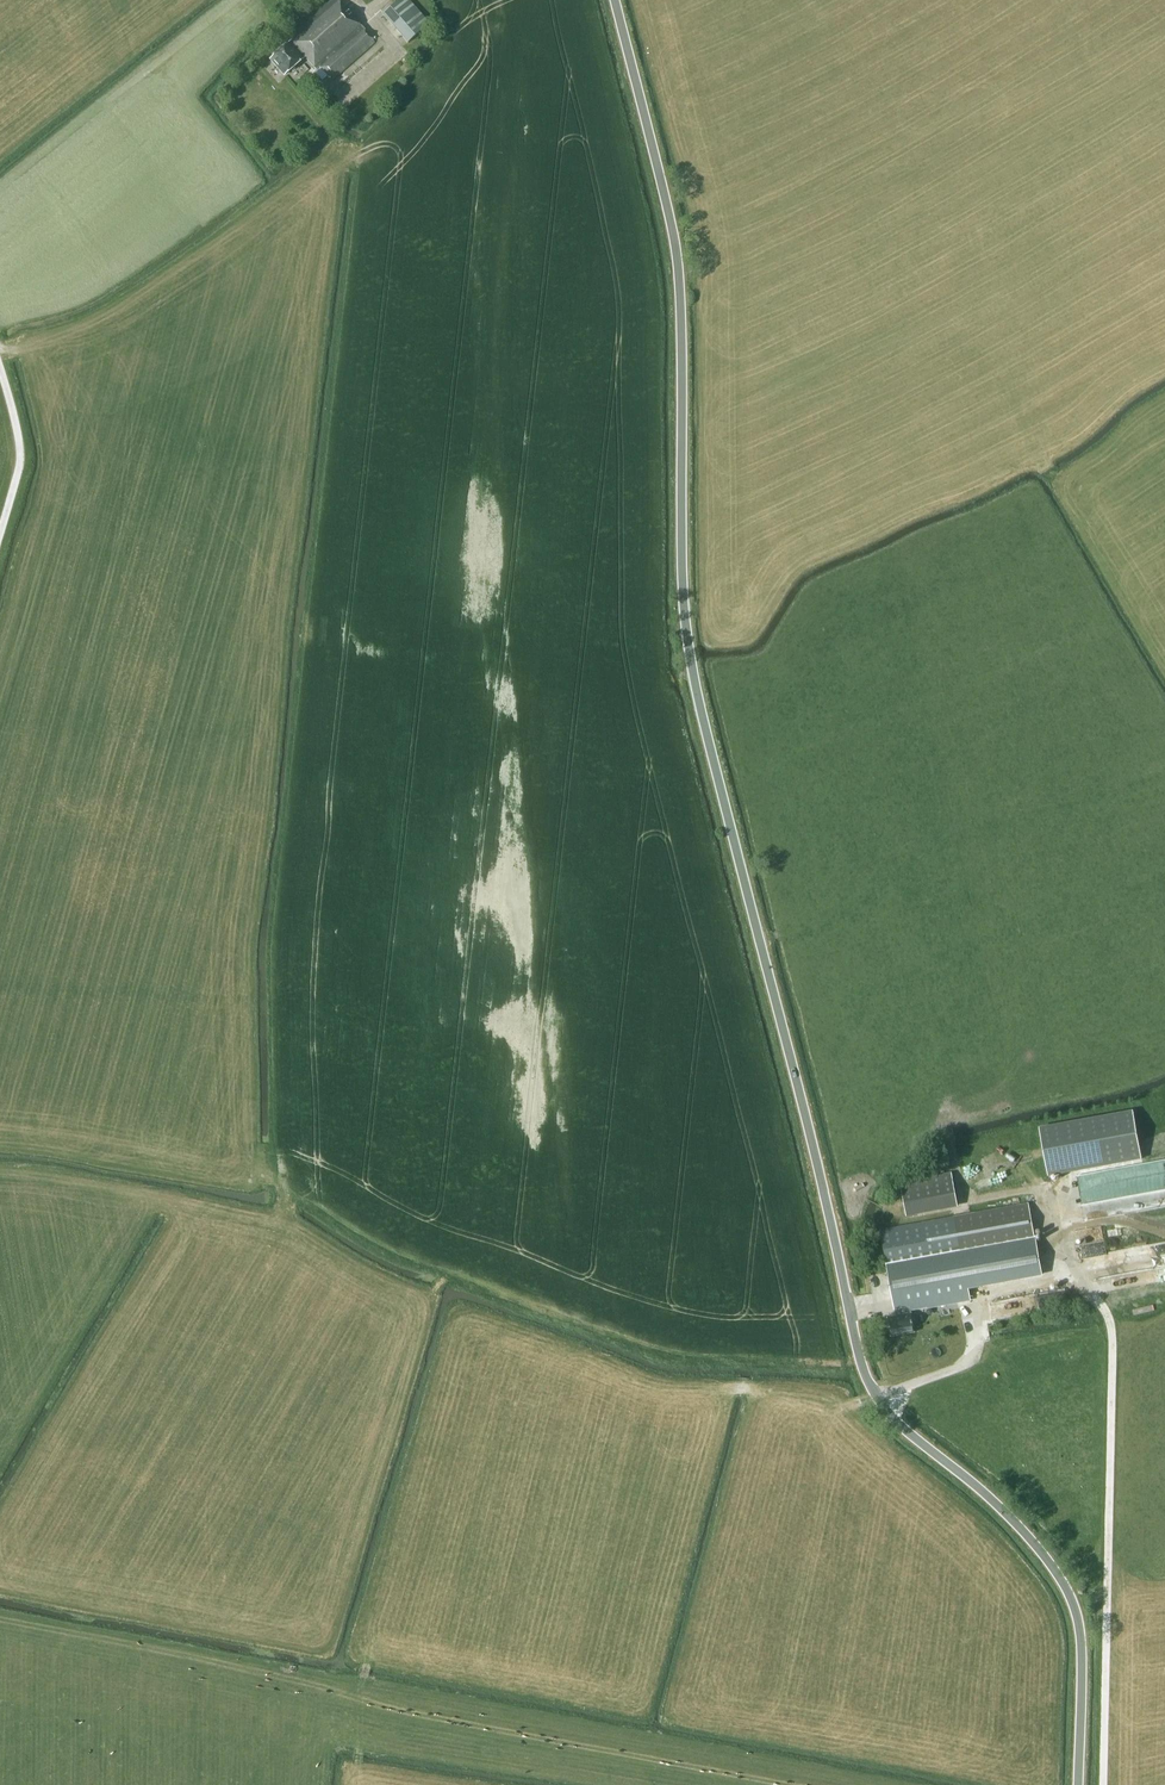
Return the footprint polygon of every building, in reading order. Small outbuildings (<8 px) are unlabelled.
[(337,0),(334,0),(293,36),(295,39),(271,60),(285,75),(305,57),(316,70),(315,71),(323,80),(328,75),(332,80),(375,42),(337,0)] [(409,0),(399,0),(382,15),(408,44),(430,24),(409,0)] [(1090,1107),(1055,1114),(1057,1122),(1092,1115),(1090,1107)] [(1133,1112),(1039,1129),(1048,1176),(1142,1159),(1133,1112)] [(958,1207),(951,1173),(900,1182),(906,1217),(958,1207)] [(888,1318),(891,1337),(914,1333),(910,1309),(918,1308),(918,1309),(921,1308),(970,1300),(968,1287),(1042,1274),(1036,1243),(1029,1204),(881,1230),(896,1316),(888,1318)] [(1091,1229),(1080,1229),(1080,1243),(1087,1243),(1087,1238),(1091,1238),(1091,1229)]
